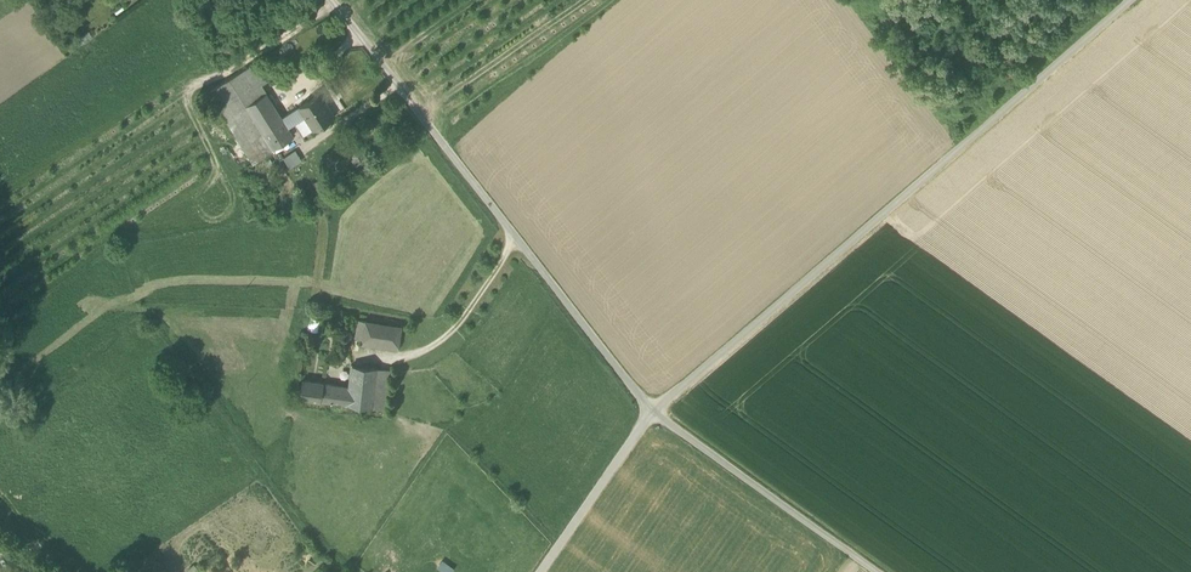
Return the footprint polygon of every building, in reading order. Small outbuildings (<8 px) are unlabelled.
[(210,25),(219,20),(208,0),(196,0),(208,21),(210,25)] [(228,82),(244,107),(265,93),(261,87),(269,81),(257,63),(228,82)] [(272,150),(262,134),(244,107),(228,82),(209,94),(256,166),(277,152),(274,148),(272,150)] [(282,119),(265,93),(244,107),(262,134),(283,120),(282,119)] [(315,127),(315,128),(334,116),(319,94),(299,107),(300,107),(305,116),(309,122),(311,121),(315,127)] [(287,128),(295,123),(305,116),(300,107),(282,119),(283,120),(287,128)] [(309,122),(305,116),(295,123),(303,135),(315,127),(311,121),(309,122)] [(262,134),(272,150),(274,148),(293,136),(287,128),(283,120),(262,134)] [(295,148),(282,157),(289,168),(302,159),(295,148)] [(362,162),(353,150),(347,154),(355,166),(362,162)] [(345,323),(355,325),(356,319),(346,317),(345,323)] [(352,337),(360,338),(363,319),(356,318),(356,319),(355,325),(352,337)] [(395,350),(399,326),(363,319),(360,338),(359,343),(395,350)] [(349,386),(343,386),(341,403),(371,407),(377,367),(352,364),(349,386)] [(390,409),(394,370),(377,367),(371,407),(390,409)] [(300,397),(320,400),(322,383),(303,380),(300,397)] [(320,400),(341,403),(343,386),(322,383),(320,400)]
